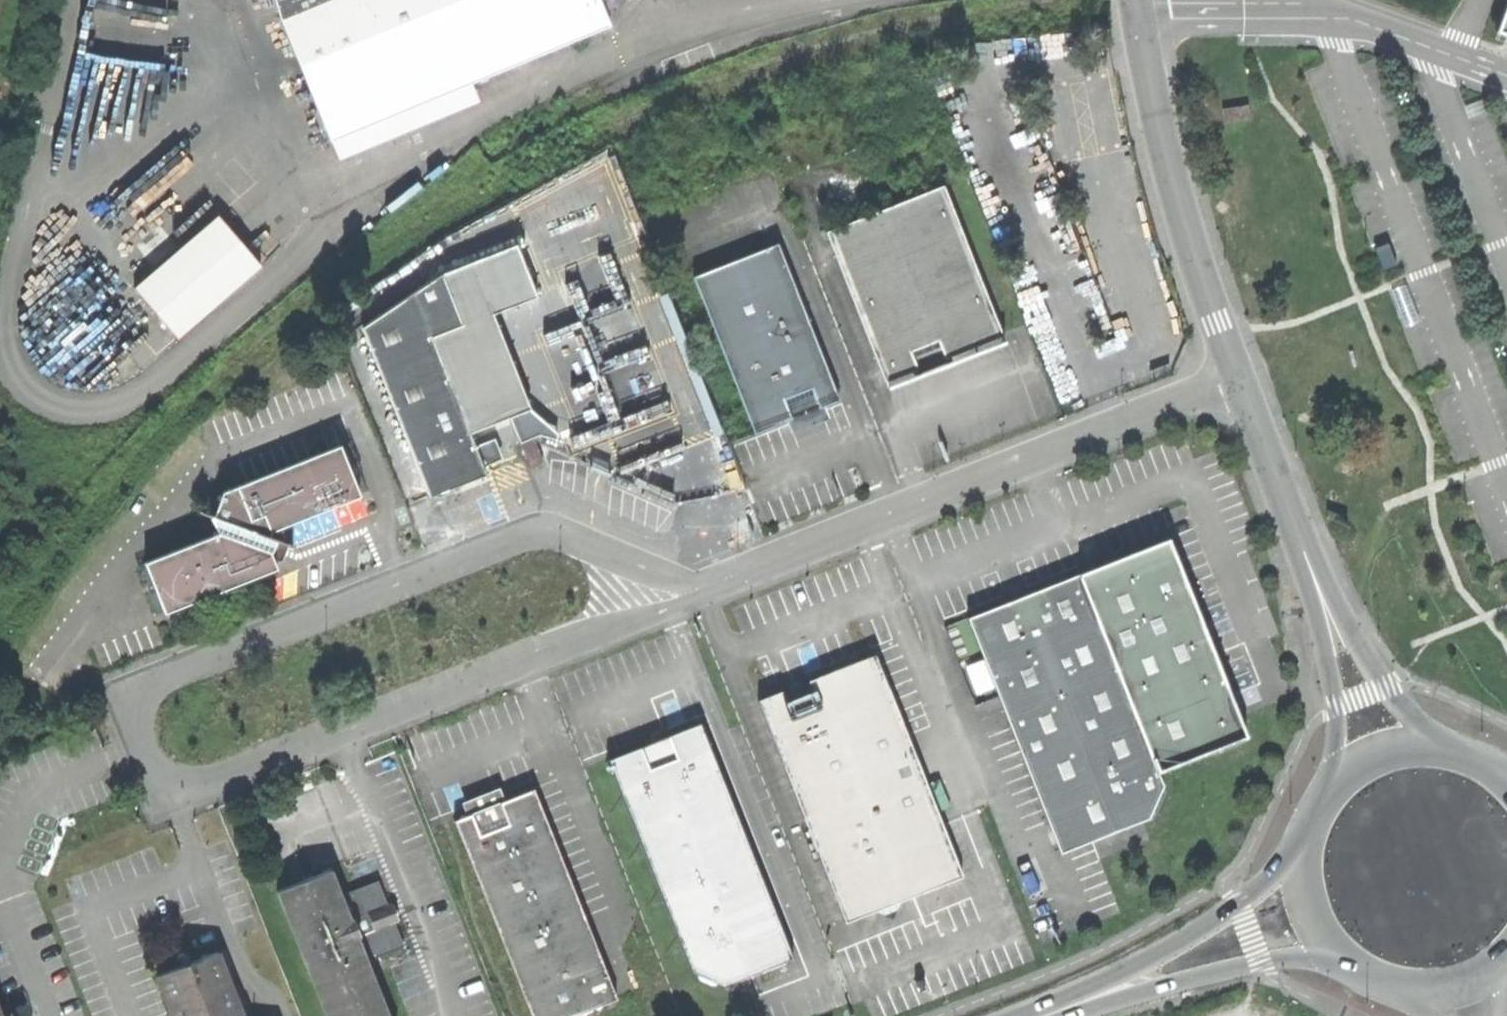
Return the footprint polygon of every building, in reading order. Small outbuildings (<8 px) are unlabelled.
[(282,15),(331,142),(613,24),(603,0),(278,0),(282,15)] [(609,8),(628,1),(628,0),(606,0),(609,8)] [(1497,33),(1506,37),(1506,6),(1497,33)] [(1225,124),(1260,119),(1258,108),(1250,109),(1249,106),(1223,110),(1225,124)] [(828,231),(887,381),(939,360),(992,339),(1000,321),(945,185),(828,231)] [(180,335),(260,264),(219,217),(138,288),(180,335)] [(791,418),(841,398),(779,242),(694,276),(756,432),(791,418)] [(519,243),(445,272),(465,324),(435,336),(472,432),(534,407),(496,313),(540,296),(519,243)] [(364,324),(432,497),(460,486),(489,474),(472,432),(435,336),(465,324),(445,272),(364,324)] [(536,438),(523,443),(532,466),(546,461),(536,438)] [(362,496),(341,444),(223,491),(215,513),(209,512),(218,534),(146,562),(167,613),(240,583),(280,567),(273,550),(276,536),(275,535),(274,531),(362,496)] [(1062,853),(1156,816),(1166,792),(1159,772),(1248,737),(1236,707),(1170,538),(1018,599),(969,619),(1062,853)] [(761,701),(848,922),(876,911),(897,919),(904,900),(964,876),(876,654),(814,680),(761,701)] [(723,986),(794,957),(701,724),(648,744),(608,760),(694,972),(698,973),(700,979),(714,985),(718,983),(723,986)] [(619,999),(535,790),(500,804),(455,821),(534,1015),(577,1015),(578,1015),(581,1015),(589,1015),(593,1010),(602,1013),(606,1004),(619,999)] [(329,1015),(392,1015),(370,961),(402,947),(405,941),(396,921),(388,924),(383,909),(391,906),(382,885),(373,881),(343,894),(333,868),(307,879),(279,890),(329,1015)] [(396,921),(391,906),(383,909),(388,924),(396,921)] [(218,950),(191,961),(158,974),(174,1015),(244,1015),(218,950)] [(1167,1003),(1166,999),(1145,1005),(1147,1013),(1163,1009),(1168,1007),(1167,1003)]
